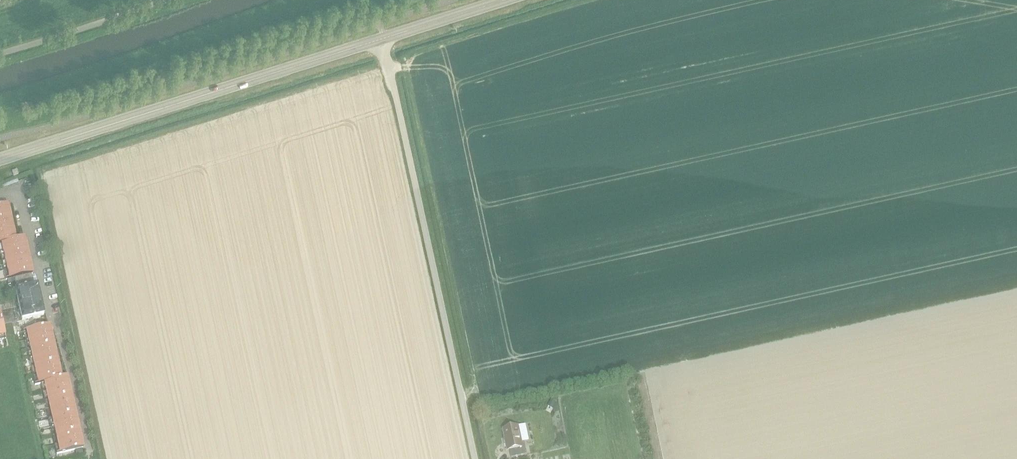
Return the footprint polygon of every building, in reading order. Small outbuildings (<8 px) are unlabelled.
[(10,279),(10,280),(31,275),(32,274),(24,239),(15,241),(7,206),(0,207),(0,245),(2,244),(10,279)] [(15,334),(19,334),(18,333),(39,328),(37,321),(42,319),(41,316),(44,315),(37,286),(34,287),(31,275),(10,280),(10,279),(7,279),(8,283),(15,282),(17,290),(15,291),(19,305),(0,309),(4,323),(12,322),(15,334)] [(18,333),(19,334),(27,332),(38,385),(45,383),(46,389),(61,453),(83,448),(70,389),(67,378),(61,379),(49,327),(49,325),(39,328),(18,333)] [(547,407),(553,409),(557,402),(551,399),(547,407)] [(518,426),(503,429),(506,443),(505,443),(507,451),(509,450),(511,458),(527,455),(525,447),(524,442),(521,442),(518,426)]
